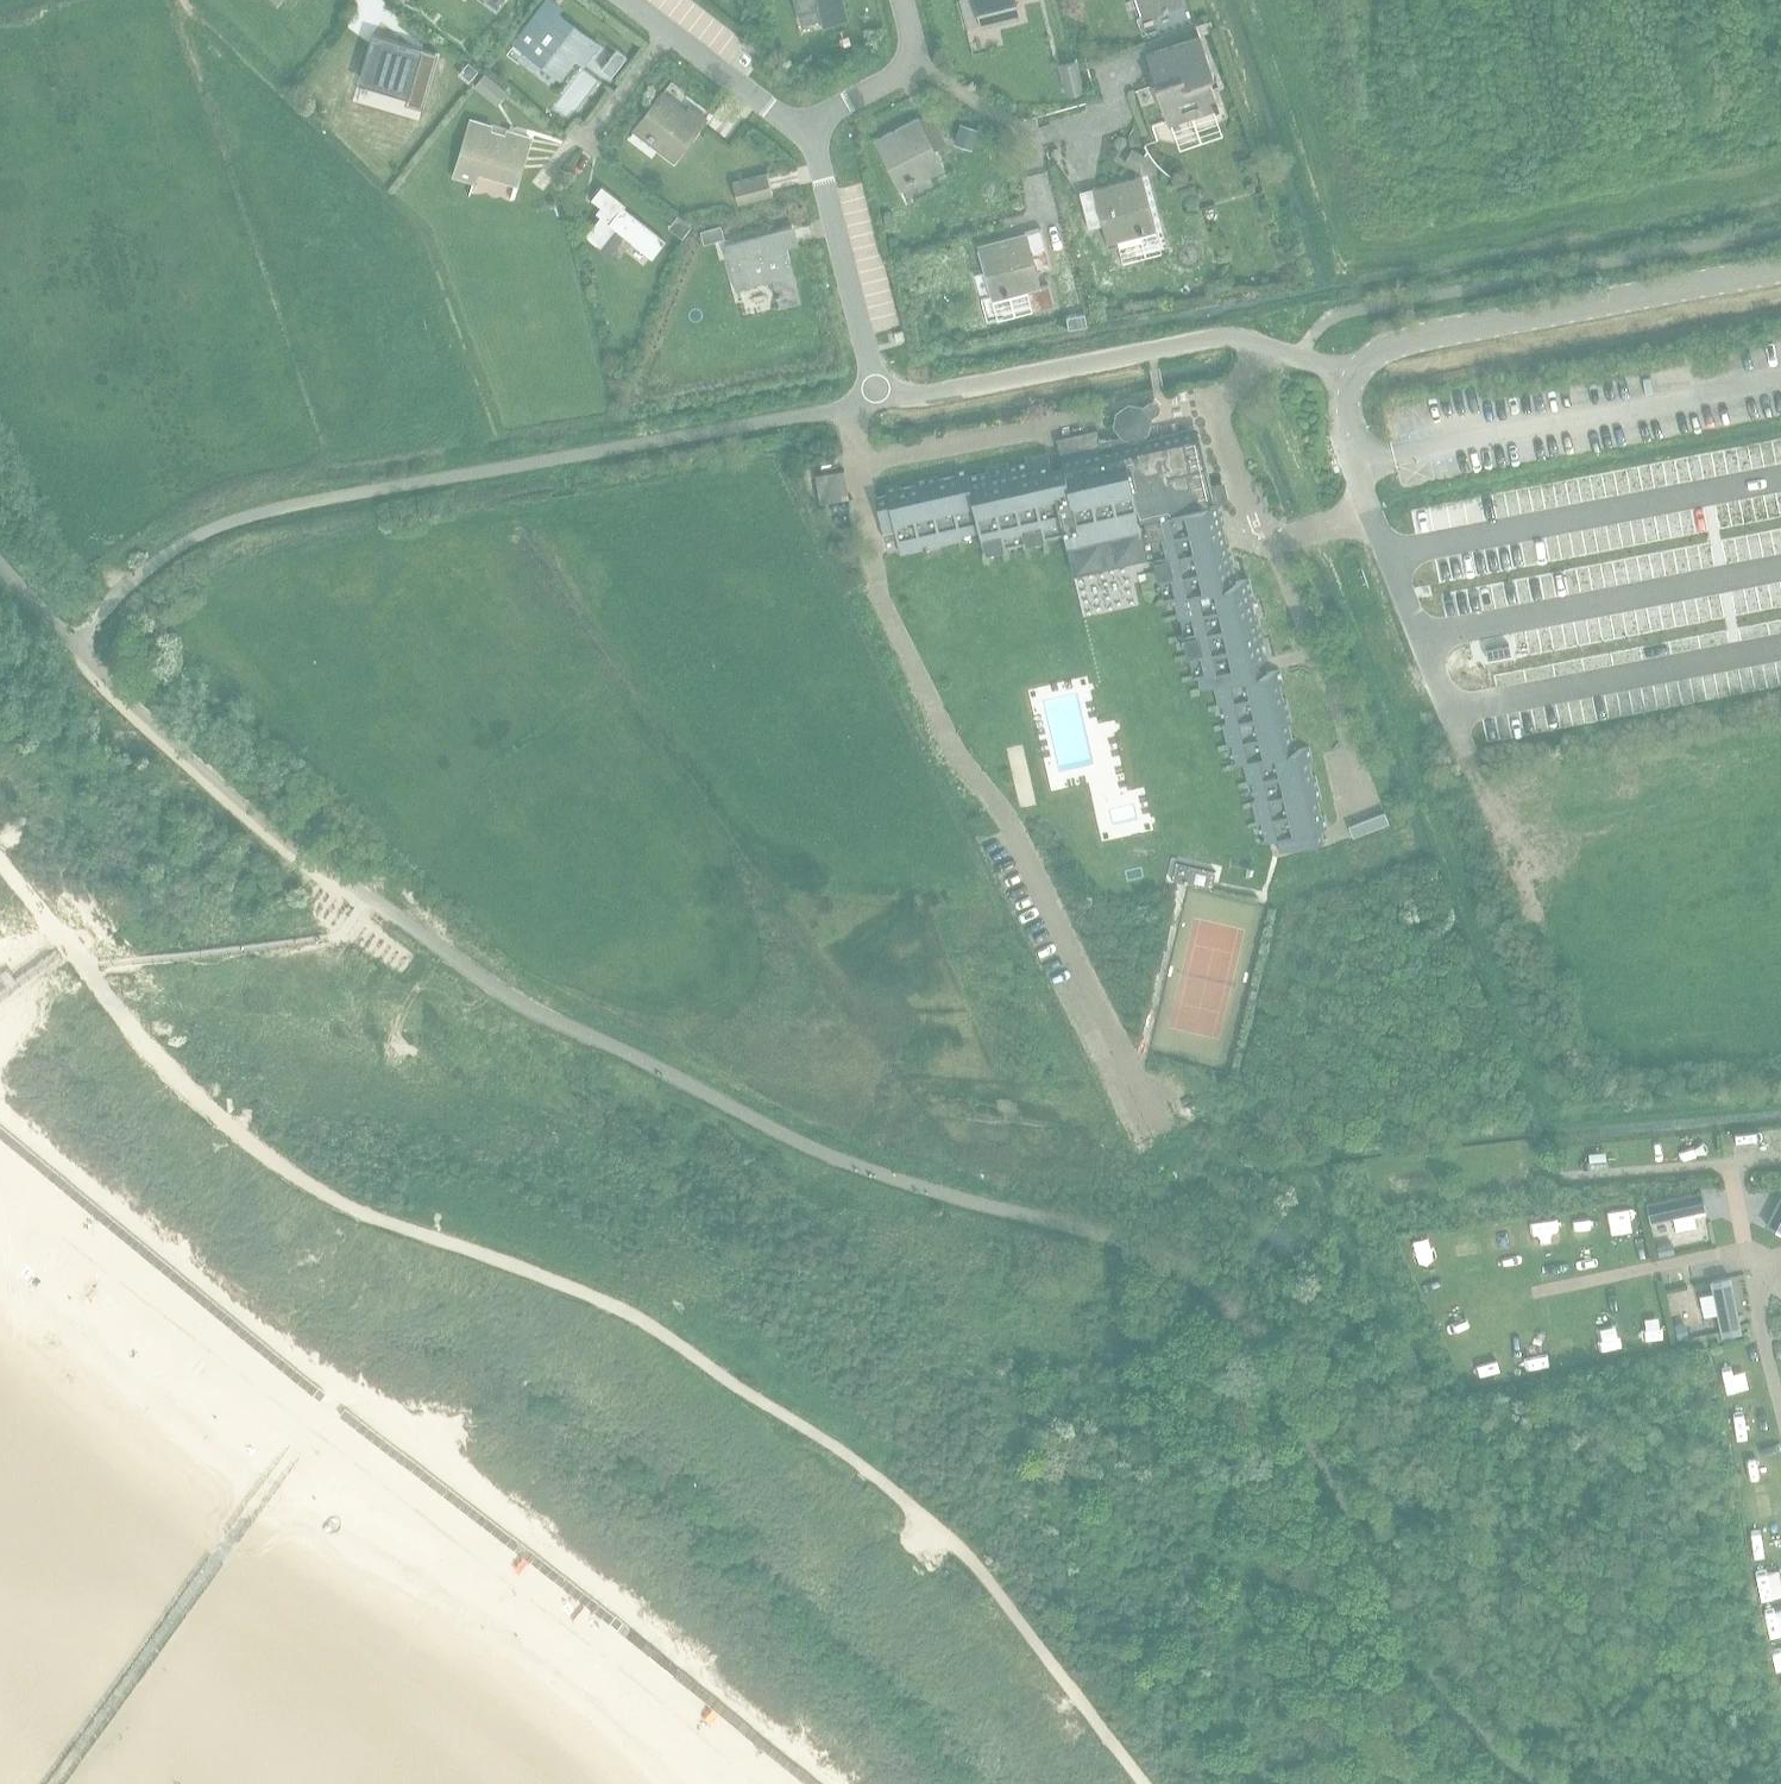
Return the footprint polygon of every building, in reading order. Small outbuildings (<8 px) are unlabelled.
[(497,8),(503,0),(487,0),(497,8)] [(551,0),(548,0),(531,22),(542,31),(527,51),(561,77),(579,53),(587,59),(598,45),(557,13),(561,7),(551,0)] [(849,19),(844,0),(795,0),(797,10),(819,5),(824,25),(849,19)] [(983,28),(1022,18),(1017,0),(976,0),(983,28)] [(1144,17),(1183,3),(1182,0),(1138,0),(1144,17)] [(1148,55),(1158,84),(1156,85),(1162,104),(1164,103),(1170,121),(1190,115),(1191,117),(1220,107),(1210,77),(1214,76),(1201,37),(1148,55)] [(368,61),(362,80),(407,93),(406,100),(423,105),(438,56),(374,38),(367,61),(368,61)] [(617,48),(602,68),(611,76),(627,56),(617,48)] [(1061,65),(1068,95),(1084,91),(1077,61),(1061,65)] [(674,158),(706,118),(691,107),(685,116),(661,97),(638,125),(662,144),(659,147),(674,158)] [(514,139),(490,132),(491,126),(472,120),(456,176),(475,182),(479,168),(503,175),(502,178),(517,182),(530,137),(515,133),(514,139)] [(932,174),(944,168),(920,120),(876,142),(898,187),(930,171),(932,174)] [(739,202),(772,194),(767,174),(734,182),(739,202)] [(1103,225),(1107,242),(1122,238),(1121,233),(1153,225),(1141,177),(1080,193),(1089,229),(1103,225)] [(653,256),(666,240),(625,207),(626,205),(602,186),(592,199),(606,210),(586,235),(601,246),(599,248),(616,261),(632,239),(653,256)] [(1025,233),(978,245),(991,295),(1027,286),(1033,310),(1054,304),(1049,284),(1041,286),(1037,271),(1052,267),(1041,227),(1024,232),(1025,233)] [(725,245),(731,268),(737,289),(773,279),(780,307),(801,302),(786,246),(766,251),(763,235),(725,245)] [(1085,312),(1066,315),(1069,327),(1087,324),(1085,312)] [(1183,431),(1149,439),(1154,434),(1155,420),(1163,414),(1165,407),(1162,403),(1154,403),(1147,407),(1132,405),(1120,413),(1118,429),(1127,440),(1136,442),(1063,459),(1062,456),(969,478),(967,472),(887,490),(889,496),(876,499),(885,541),(897,538),(901,555),(980,536),(984,552),(1064,534),(1067,545),(1147,527),(1163,599),(1175,597),(1193,677),(1199,675),(1202,688),(1215,685),(1233,765),(1244,763),(1262,842),(1279,838),(1282,851),(1323,841),(1320,829),(1328,827),(1309,747),(1298,750),(1280,669),(1271,671),(1250,579),(1238,580),(1216,485),(1210,487),(1198,437),(1185,440),(1183,431)] [(1511,653),(1509,643),(1486,647),(1488,658),(1511,653)] [(1207,866),(1164,857),(1158,881),(1201,889),(1207,866)] [(1764,1220),(1780,1229),(1780,1189),(1779,1188),(1764,1220)] [(1677,1189),(1659,1221),(1687,1236),(1704,1205),(1677,1189)] [(1715,1276),(1696,1306),(1723,1323),(1742,1292),(1715,1276)]
